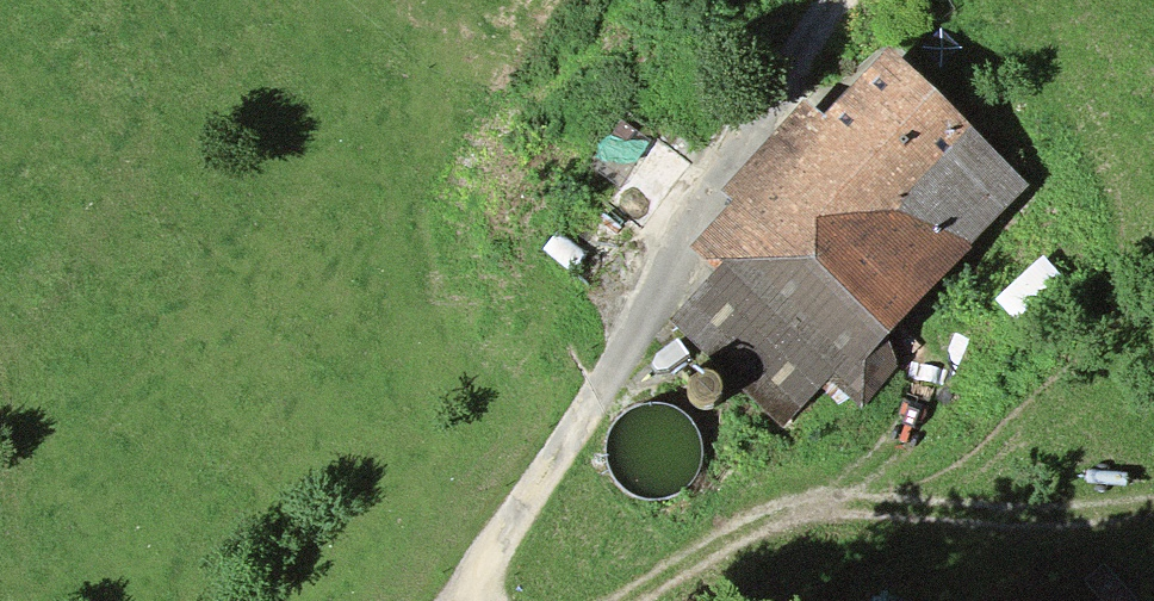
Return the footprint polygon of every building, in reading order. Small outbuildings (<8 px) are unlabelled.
[(720,269),(728,277),(683,323),(782,417),(830,372),(858,399),(889,363),(876,328),(915,291),(913,289),(1010,191),(890,72),(825,136),(752,217),(760,226),(720,269)] [(712,383),(706,378),(699,377),(692,378),(686,381),(682,387),(680,393),(681,400),(684,406),(690,411),(697,413),(703,412),(710,409),(714,403),(716,397),(716,390),(712,383)] [(1030,573),(1021,600),(1112,600),(1030,573)]
